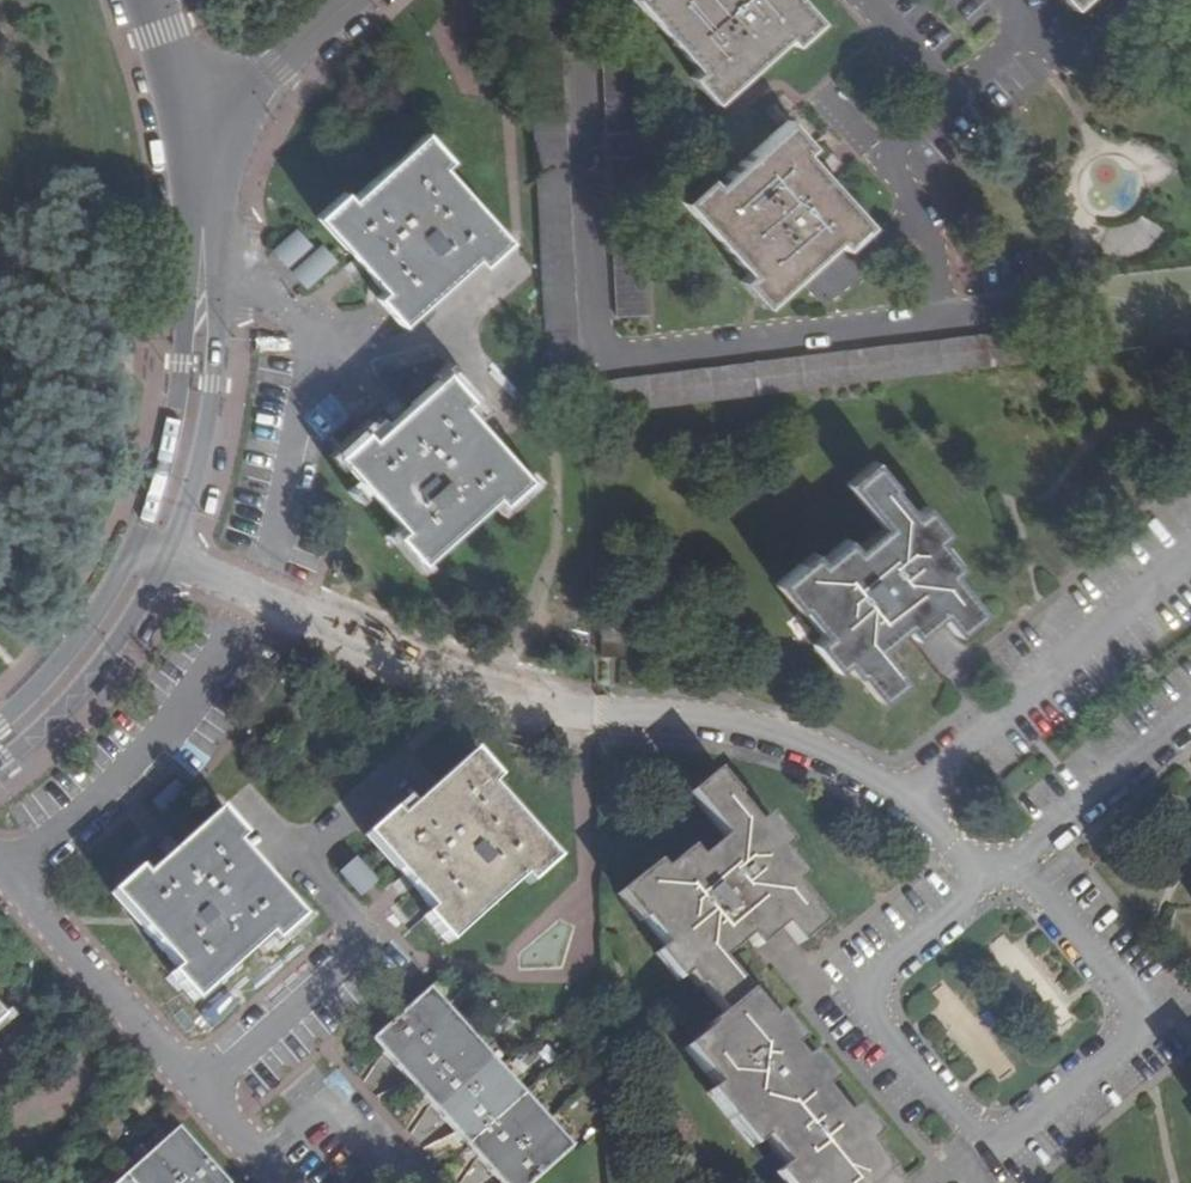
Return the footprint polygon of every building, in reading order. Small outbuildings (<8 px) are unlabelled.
[(545,383),(575,381),(563,153),(557,0),(525,0),(545,383)] [(696,72),(689,78),(711,104),(786,40),(792,48),(817,27),(793,0),(635,0),(696,72)] [(1069,11),(1082,0),(1059,0),(1069,11)] [(596,42),(602,139),(636,138),(630,40),(596,42)] [(841,254),(869,230),(801,155),(807,148),(789,127),(714,189),(707,181),(680,205),(745,277),(737,285),(759,311),(834,247),(841,254)] [(481,267),(507,245),(442,169),(449,162),(425,134),(351,199),(346,194),(318,219),(363,272),(382,294),(377,299),(401,325),(474,259),(481,267)] [(603,160),(613,321),(647,320),(637,158),(603,160)] [(323,252),(307,259),(298,236),(277,245),(296,290),(332,274),(323,252)] [(834,299),(857,276),(834,255),(812,277),(834,299)] [(1032,330),(587,384),(588,417),(1035,363),(1032,330)] [(368,434),(339,459),(402,532),(398,536),(420,563),(495,498),(500,504),(525,482),(462,409),(470,401),(446,375),(372,439),(368,434)] [(812,553),(774,585),(797,611),(799,609),(823,636),(811,647),(834,673),(842,666),(853,678),(854,676),(878,704),(905,682),(877,651),(903,629),(913,640),(927,628),(939,617),(956,637),(982,616),(949,578),(961,568),(938,542),(946,535),(923,508),(916,515),(894,490),(896,488),(875,463),(847,486),(882,527),(854,551),(846,541),(821,562),(812,553)] [(426,918),(449,943),(522,878),(529,885),(556,861),(490,788),(498,781),(474,754),(440,784),(399,821),(393,814),(369,835),(366,838),(399,874),(433,911),(426,918)] [(886,1173),(888,1172),(865,1143),(874,1134),(853,1109),(842,1118),(817,1088),(828,1080),(809,1056),(801,1062),(789,1046),(796,1040),(775,1015),(769,1020),(720,962),(746,939),(754,950),(781,927),(796,945),(823,923),(792,886),(803,878),(780,851),(788,843),(765,817),(756,825),(735,801),(737,799),(714,772),(686,795),(723,838),(695,860),(686,850),(661,871),(654,863),(617,896),(640,925),(645,926),(663,948),(654,957),(676,983),(687,975),(699,990),(702,988),(722,1012),(707,1024),(710,1029),(685,1048),(715,1085),(705,1093),(748,1147),(759,1139),(782,1167),(771,1175),(777,1182),(894,1182),(886,1173)] [(138,870),(111,895),(178,968),(170,974),(194,1000),(267,933),(275,941),(300,919),(269,884),(235,846),(242,839),(218,812),(146,879),(138,870)] [(369,1043),(500,1182),(531,1182),(570,1149),(428,992),(369,1043)] [(122,1182),(223,1182),(181,1133),(122,1182)]
